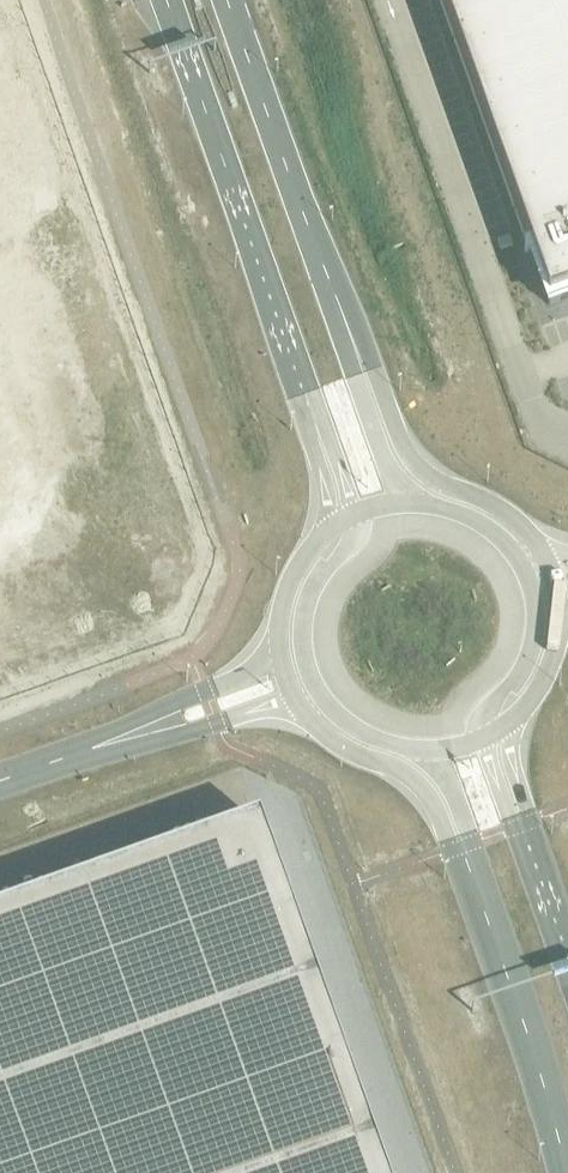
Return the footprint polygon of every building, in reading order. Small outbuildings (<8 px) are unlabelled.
[(547,305),(567,298),(567,0),(439,0),(547,305)] [(259,822),(0,914),(0,1172),(384,1172),(259,822)]
